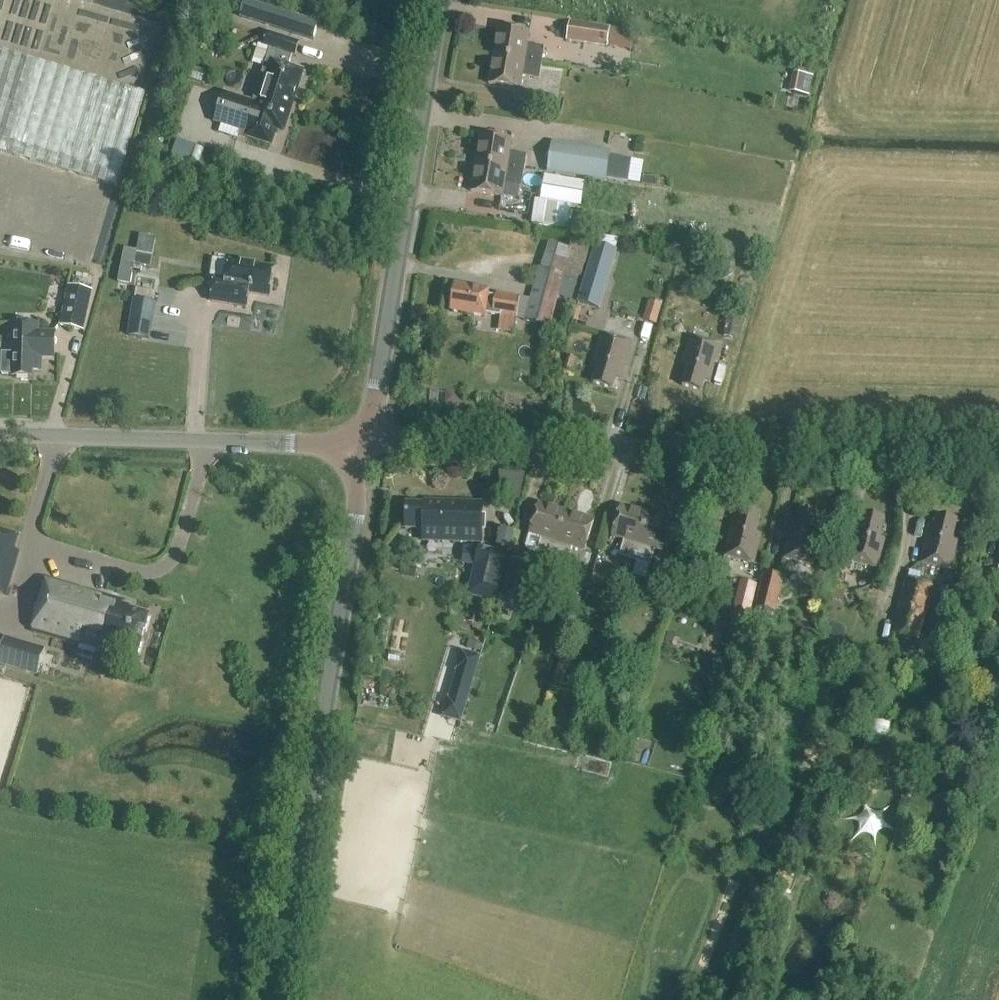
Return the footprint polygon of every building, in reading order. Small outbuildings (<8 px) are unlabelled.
[(312,42),(318,25),(270,10),(270,8),(246,1),(241,17),(264,24),(264,27),(312,42)] [(569,23),(566,43),(608,50),(611,30),(569,23)] [(493,57),(541,65),(544,49),(527,47),(529,34),(497,29),(493,57)] [(268,34),(263,47),(269,49),(252,103),(224,94),(215,121),(249,132),(248,137),(270,144),(275,129),(283,132),(302,73),(285,67),(289,55),(295,57),(299,44),(268,34)] [(144,95),(0,52),(0,153),(117,188),(144,95)] [(539,81),(541,65),(493,57),(488,86),(520,91),(521,79),(539,81)] [(795,75),(792,95),(809,98),(813,79),(795,75)] [(475,165),(524,173),(526,157),(509,154),(511,142),(479,137),(475,165)] [(202,149),(174,139),(169,154),(196,163),(202,149)] [(546,174),(605,184),(606,180),(628,184),(631,161),(609,158),(610,153),(551,143),(546,174)] [(521,189),(524,173),(475,165),(470,193),(502,198),(504,186),(521,189)] [(582,184),(543,177),(540,198),(579,205),(582,184)] [(566,230),(570,207),(535,201),(532,225),(566,230)] [(124,250),(117,284),(129,287),(132,271),(141,273),(143,267),(150,269),(156,239),(139,235),(136,252),(124,250)] [(581,293),(604,300),(617,253),(595,247),(581,293)] [(268,298),(273,270),(229,263),(226,282),(214,280),(211,303),(246,308),(248,295),(268,298)] [(530,301),(524,322),(549,329),(557,298),(563,276),(541,270),(539,269),(530,301)] [(455,286),(450,313),(485,319),(485,316),(516,321),(519,299),(495,295),(494,298),(488,297),(488,292),(457,287),(455,286)] [(83,332),(91,293),(68,288),(59,327),(83,332)] [(133,301),(127,337),(149,341),(155,304),(133,301)] [(656,326),(661,307),(648,303),(642,322),(656,326)] [(740,316),(727,314),(723,337),(737,339),(740,316)] [(54,361),(55,332),(39,332),(39,324),(9,324),(8,355),(0,355),(0,377),(10,377),(10,380),(32,380),(32,373),(42,373),(42,361),(54,361)] [(620,382),(631,345),(602,336),(593,364),(598,366),(593,385),(612,391),(615,380),(620,382)] [(709,384),(720,347),(690,338),(682,367),(687,368),(682,387),(701,393),(704,383),(709,384)] [(564,372),(573,375),(576,363),(567,361),(564,372)] [(457,400),(453,394),(445,393),(444,407),(456,408),(457,400)] [(423,544),(482,546),(483,505),(423,502),(422,507),(406,506),(405,530),(424,531),(423,544)] [(551,561),(566,514),(538,505),(529,536),(541,539),(536,556),(551,561)] [(634,563),(648,516),(621,508),(612,538),(624,542),(619,559),(634,563)] [(755,536),(760,516),(740,511),(738,522),(733,521),(723,558),(753,565),(760,537),(755,536)] [(566,514),(551,561),(567,566),(572,549),(584,553),(593,522),(566,514)] [(814,538),(818,518),(799,514),(796,524),(791,523),(782,560),(812,568),(819,539),(814,538)] [(648,516),(634,563),(650,568),(655,551),(666,555),(676,524),(648,516)] [(879,540),(884,521),(864,516),(861,527),(856,526),(847,563),(877,570),(884,542),(879,540)] [(952,542),(956,523),(937,518),(934,529),(929,527),(920,565),(950,572),(957,543),(952,542)] [(983,541),(987,525),(964,520),(961,535),(983,541)] [(0,528),(0,593),(8,596),(20,552),(16,550),(19,538),(16,537),(17,533),(0,528)] [(509,552),(511,544),(513,534),(501,531),(497,549),(509,552)] [(508,555),(478,548),(466,597),(495,604),(508,555)] [(514,609),(526,565),(509,561),(497,605),(514,609)] [(775,614),(784,580),(762,575),(754,610),(755,610),(750,631),(760,634),(765,611),(775,614)] [(124,602),(94,593),(46,580),(31,631),(97,650),(96,653),(108,656),(110,650),(137,658),(149,616),(131,611),(132,609),(123,607),(124,602)] [(920,643),(933,587),(905,581),(891,636),(920,643)] [(847,587),(831,584),(827,599),(843,603),(847,587)] [(745,631),(751,608),(735,603),(729,627),(745,631)] [(45,650),(10,640),(3,663),(38,674),(45,650)] [(467,648),(448,716),(469,722),(487,654),(467,648)] [(963,661),(972,668),(979,657),(970,651),(963,661)] [(352,740),(350,755),(370,760),(372,743),(352,740)]
